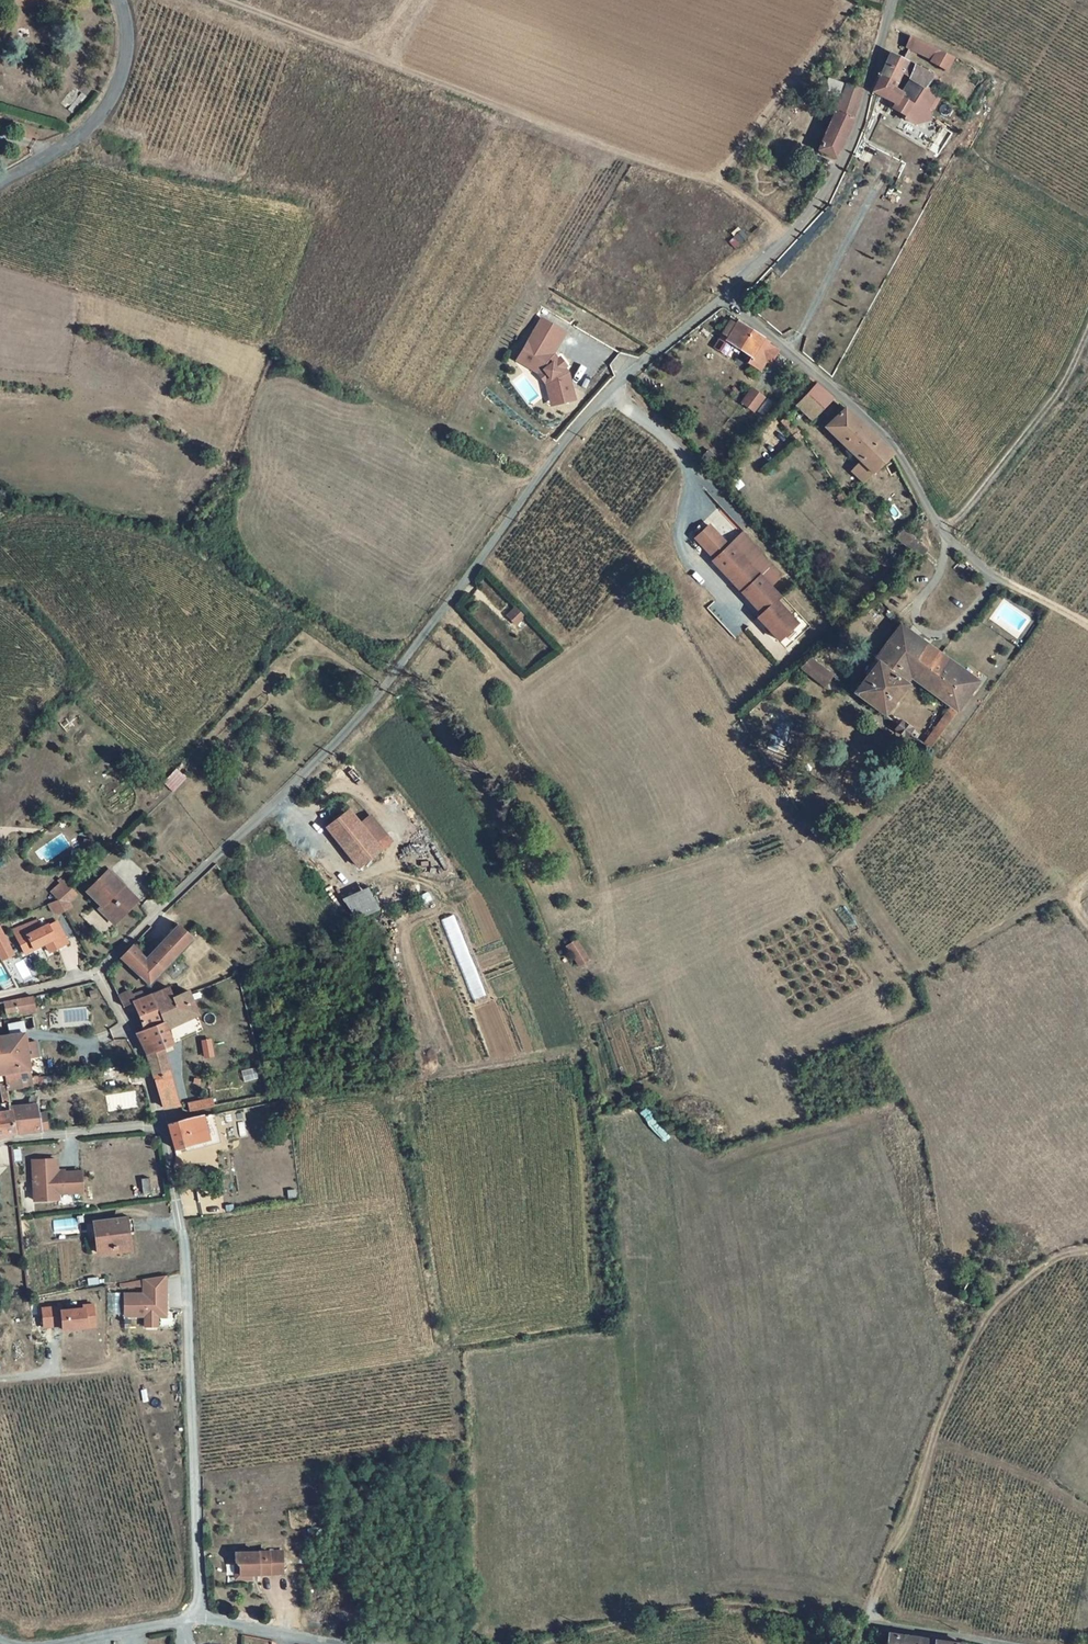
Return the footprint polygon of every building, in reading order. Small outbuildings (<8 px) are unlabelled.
[(952,55),(910,34),(904,47),(945,68),(952,55)] [(932,75),(891,52),(874,93),(897,105),(895,108),(910,117),(917,103),(926,108),(937,93),(925,88),(932,75)] [(820,150),(837,158),(865,92),(829,77),(824,89),(839,96),(820,150)] [(542,319),(519,356),(540,369),(550,382),(556,404),(573,400),(566,374),(563,369),(567,366),(560,358),(556,360),(552,355),(565,333),(542,319)] [(740,350),(752,331),(739,323),(737,326),(731,322),(723,334),(724,335),(716,348),(728,356),(731,350),(734,346),(740,350)] [(765,339),(752,331),(740,350),(741,351),(752,358),(749,363),(761,371),(767,362),(769,359),(773,362),(779,352),(769,345),(770,344),(764,340),(765,339)] [(740,350),(734,346),(731,350),(739,355),(741,351),(740,350)] [(817,383),(798,405),(814,418),(834,398),(817,383)] [(752,390),(742,403),(752,412),(763,399),(752,390)] [(892,455),(844,409),(827,428),(860,463),(872,475),(892,455)] [(805,438),(789,415),(784,421),(799,443),(805,438)] [(863,485),(872,475),(860,463),(851,472),(863,485)] [(851,499),(842,490),(836,496),(845,505),(851,499)] [(710,526),(696,538),(715,559),(729,547),(710,526)] [(927,553),(901,530),(896,535),(922,559),(927,553)] [(715,559),(713,561),(761,615),(757,618),(778,642),(796,625),(775,602),(779,598),(769,587),(780,577),(761,556),(762,555),(743,534),(729,547),(715,559)] [(529,609),(520,600),(512,608),(521,617),(529,609)] [(899,625),(877,655),(906,674),(927,644),(899,625)] [(906,674),(928,691),(938,678),(927,670),(938,651),(927,644),(906,674)] [(938,651),(927,670),(938,678),(928,691),(950,707),(923,745),(930,750),(979,681),(938,651)] [(870,664),(874,666),(854,693),(881,714),(906,682),(906,674),(877,655),(870,664)] [(810,658),(797,669),(823,688),(833,675),(810,658)] [(901,721),(893,730),(904,738),(911,729),(901,721)] [(164,782),(174,792),(187,778),(177,768),(164,782)] [(349,810),(327,827),(359,867),(380,850),(360,824),(349,810)] [(371,815),(360,824),(380,850),(391,841),(371,815)] [(91,850),(85,848),(82,860),(89,861),(91,850)] [(110,882),(88,901),(115,930),(132,914),(119,899),(123,895),(110,882)] [(355,920),(378,908),(367,885),(343,897),(355,920)] [(74,904),(68,898),(55,909),(46,913),(50,921),(57,923),(61,921),(62,921),(69,917),(66,912),(74,904)] [(14,950),(36,939),(32,931),(9,940),(14,950)] [(14,950),(13,950),(19,963),(40,953),(45,963),(55,958),(53,954),(61,950),(52,933),(44,937),(43,935),(36,939),(14,950)] [(187,956),(173,942),(142,973),(137,967),(138,967),(130,959),(118,970),(132,985),(137,980),(150,993),(187,956)] [(574,954),(565,960),(577,979),(586,973),(574,954)] [(6,968),(0,969),(0,988),(11,985),(6,968)] [(134,1001),(129,989),(117,994),(123,1006),(134,1001)] [(142,1064),(159,1119),(176,1115),(167,1083),(165,1084),(156,1057),(167,1053),(163,1037),(191,1024),(185,1002),(167,1008),(164,1001),(128,1013),(139,1039),(135,1050),(142,1064)] [(0,1013),(0,1014),(2,1025),(11,1023),(20,1025),(32,1022),(29,1007),(0,1013)] [(3,1036),(5,1045),(6,1045),(13,1083),(0,1085),(0,1086),(2,1098),(26,1095),(25,1093),(28,1093),(25,1069),(33,1068),(31,1052),(22,1053),(20,1044),(21,1044),(20,1033),(3,1036)] [(13,1083),(6,1045),(5,1045),(0,1046),(0,1085),(13,1083)] [(33,1083),(45,1082),(45,1075),(32,1076),(33,1083)] [(187,1101),(188,1110),(214,1106),(212,1097),(187,1101)] [(10,1143),(42,1140),(40,1123),(33,1123),(32,1114),(6,1118),(5,1113),(0,1114),(0,1145),(10,1143)] [(212,1129),(164,1139),(169,1165),(216,1155),(212,1129)] [(30,1209),(54,1208),(54,1202),(78,1201),(77,1181),(53,1182),(53,1168),(28,1169),(30,1209)] [(142,1182),(133,1184),(135,1198),(144,1197),(142,1182)] [(75,1218),(53,1219),(54,1231),(75,1230),(75,1218)] [(128,1243),(126,1229),(109,1231),(110,1234),(98,1236),(98,1232),(90,1232),(90,1239),(87,1239),(88,1246),(91,1245),(93,1260),(118,1257),(117,1244),(128,1243)] [(163,1285),(141,1288),(142,1304),(122,1304),(123,1326),(144,1325),(156,1325),(164,1325),(163,1285)] [(54,1315),(35,1316),(36,1334),(54,1333),(54,1338),(87,1336),(86,1314),(76,1315),(76,1317),(54,1318),(54,1315)] [(144,1325),(144,1336),(156,1335),(156,1325),(144,1325)] [(285,1553),(236,1554),(236,1563),(241,1567),(242,1576),(285,1575),(285,1553)] [(886,1632),(884,1643),(965,1643),(886,1632)]
